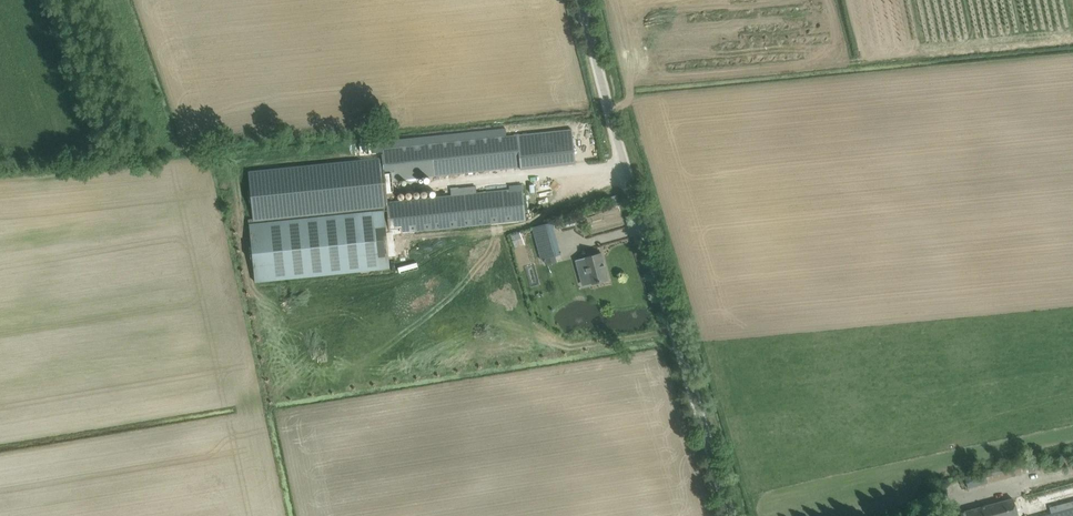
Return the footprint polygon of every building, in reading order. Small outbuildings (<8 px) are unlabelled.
[(571,129),(517,135),(520,166),(520,170),(575,164),(571,129)] [(382,149),(382,156),(385,181),(392,180),(520,166),(517,135),(506,136),(382,149)] [(393,192),(392,180),(385,181),(382,156),(248,170),(253,221),(387,208),(387,202),(386,193),(393,192)] [(451,195),(387,202),(387,208),(390,232),(393,232),(393,233),(514,221),(525,220),(522,188),(522,184),(509,185),(509,190),(476,193),(475,186),(450,189),(451,195)] [(395,250),(393,233),(393,232),(390,232),(386,232),(384,210),(249,224),(255,283),(390,269),(388,252),(393,251),(393,250),(395,250)] [(555,255),(561,254),(552,222),(532,227),(541,259),(545,258),(555,255)] [(513,235),(518,247),(527,243),(521,232),(513,235)] [(583,257),(575,259),(580,280),(588,278),(590,284),(608,279),(601,252),(583,257)] [(990,504),(994,515),(1072,515),(1072,482),(990,504)] [(953,515),(994,515),(990,504),(953,515)]
